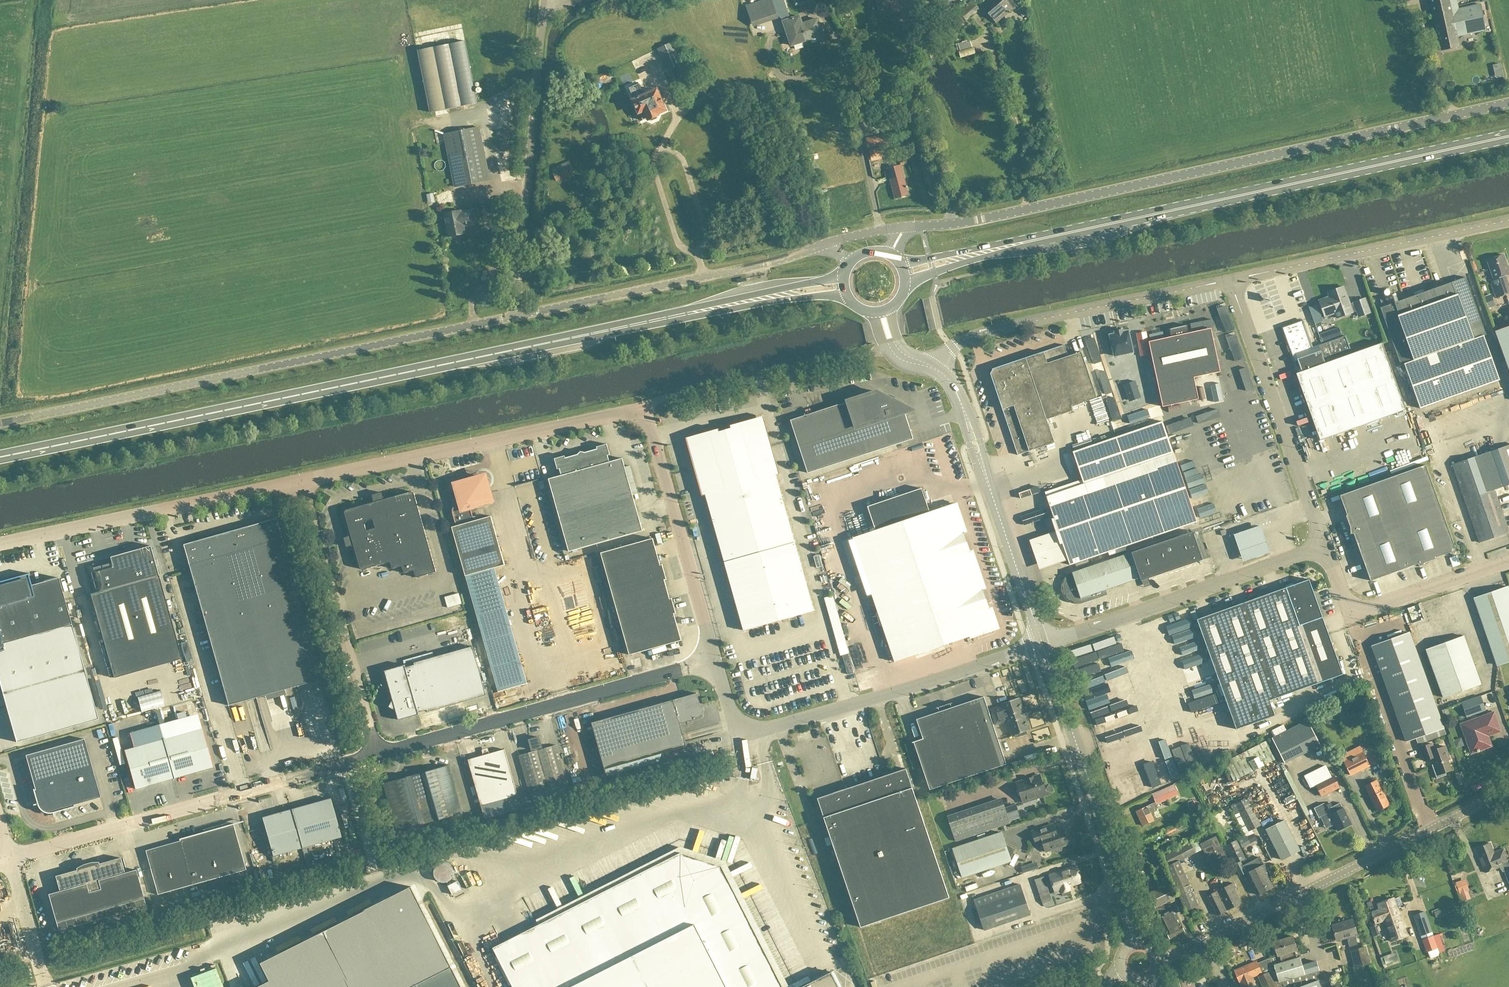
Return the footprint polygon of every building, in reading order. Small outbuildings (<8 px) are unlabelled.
[(778,19),(777,17),(771,0),(764,0),(745,7),(752,28),(778,19)] [(777,17),(778,17),(783,23),(790,20),(783,0),(771,0),(777,17)] [(808,6),(809,9),(812,8),(813,10),(821,5),(818,1),(817,0),(793,0),(794,4),(805,1),(808,6)] [(894,0),(875,0),(875,2),(872,3),(872,6),(873,11),(876,12),(878,11),(879,16),(886,14),(886,15),(898,11),(894,0)] [(984,10),(995,23),(1012,9),(1016,6),(1011,0),(996,0),(984,10)] [(1456,38),(1484,32),(1479,6),(1457,10),(1455,0),(1429,0),(1434,25),(1452,21),(1456,38)] [(966,22),(978,11),(971,3),(958,14),(957,13),(949,20),(952,23),(948,27),(952,33),(955,30),(953,28),(956,26),(958,28),(966,22)] [(801,26),(798,18),(790,20),(783,23),(791,47),(822,36),(820,30),(823,30),(821,25),(819,26),(817,20),(801,26)] [(1458,48),(1456,38),(1452,21),(1434,25),(1441,52),(1458,48)] [(476,103),(464,41),(417,51),(429,111),(476,103)] [(595,49),(599,57),(617,49),(614,41),(595,49)] [(672,43),(657,50),(667,73),(682,66),(672,43)] [(642,95),(638,85),(628,89),(633,100),(633,101),(632,102),(638,114),(639,114),(642,122),(647,120),(648,121),(651,123),(656,120),(657,117),(657,115),(665,112),(656,91),(648,95),(647,93),(642,95)] [(454,188),(489,181),(478,129),(443,136),(454,188)] [(878,147),(892,144),(890,134),(877,137),(878,147)] [(870,162),(883,160),(881,148),(868,151),(870,162)] [(556,184),(575,176),(569,162),(550,171),(556,184)] [(894,199),(907,196),(900,167),(887,170),(894,199)] [(421,197),(424,206),(432,204),(429,195),(421,197)] [(475,225),(472,211),(460,213),(460,212),(443,215),(446,228),(444,230),(445,235),(447,236),(448,239),(464,235),(463,228),(475,225)] [(1486,263),(1493,280),(1489,281),(1496,299),(1508,294),(1508,291),(1504,277),(1508,275),(1508,272),(1502,257),(1486,263)] [(1465,278),(1382,309),(1380,310),(1401,367),(1404,366),(1420,410),(1500,381),(1484,336),(1486,336),(1465,278)] [(1328,298),(1318,302),(1324,318),(1334,314),(1336,319),(1355,312),(1358,318),(1369,314),(1364,300),(1349,305),(1343,288),(1327,294),(1328,298)] [(1489,296),(1483,298),(1487,309),(1493,307),(1489,296)] [(1302,321),(1282,328),(1288,347),(1286,348),(1288,353),(1290,352),(1298,373),(1296,374),(1320,441),(1404,410),(1380,344),(1351,354),(1344,337),(1312,349),(1302,321)] [(1170,338),(1148,343),(1163,408),(1198,401),(1193,379),(1220,373),(1210,329),(1188,334),(1187,326),(1168,330),(1170,338)] [(1494,332),(1508,374),(1508,326),(1494,332)] [(1114,357),(1132,353),(1127,332),(1122,333),(1122,331),(1114,332),(1114,335),(1109,336),(1110,338),(1106,339),(1108,349),(1112,349),(1114,357)] [(1063,346),(991,371),(989,375),(1017,456),(1054,444),(1046,421),(1072,412),(1070,408),(1096,399),(1080,353),(1067,358),(1063,346)] [(911,411),(876,393),(846,402),(847,404),(838,406),(789,421),(807,474),(912,440),(904,414),(911,411)] [(813,612),(794,544),(760,422),(732,429),(733,432),(729,433),(728,430),(720,433),(721,436),(717,437),(717,434),(689,441),(724,564),(743,632),(813,612)] [(1083,485),(1045,498),(1068,567),(1107,554),(1108,557),(1125,552),(1124,548),(1196,524),(1173,455),(1172,455),(1162,423),(1072,453),(1083,485)] [(1426,443),(1432,441),(1429,435),(1427,428),(1421,430),(1426,443)] [(926,446),(929,455),(951,450),(949,440),(926,446)] [(560,477),(548,481),(568,553),(642,532),(621,460),(609,463),(607,457),(609,456),(606,446),(596,449),(596,451),(564,460),(564,457),(554,460),(557,471),(559,470),(560,477)] [(1451,466),(1478,544),(1508,533),(1493,491),(1508,485),(1508,446),(1451,466)] [(932,463),(923,466),(926,474),(935,471),(932,463)] [(1425,466),(1340,496),(1347,516),(1346,516),(1351,528),(1351,534),(1354,534),(1370,582),(1417,565),(1419,568),(1420,568),(1420,567),(1424,564),(1436,560),(1436,559),(1455,552),(1425,466)] [(937,476),(940,483),(953,479),(950,471),(937,476)] [(847,473),(832,476),(833,482),(849,479),(847,473)] [(827,487),(826,477),(809,479),(811,489),(827,487)] [(453,485),(458,505),(456,506),(454,507),(452,509),(451,512),(452,514),(455,527),(451,529),(465,577),(504,566),(490,518),(476,521),(475,517),(472,517),(470,510),(493,504),(487,482),(485,481),(485,480),(485,479),(484,478),(483,478),(482,478),(481,478),(480,479),(478,478),(453,485)] [(1285,503),(1292,500),(1287,487),(1280,490),(1285,503)] [(867,508),(875,531),(852,539),(894,663),(995,628),(953,504),(929,513),(920,489),(867,508)] [(381,494),(372,497),(374,504),(345,512),(344,514),(351,537),(343,539),(346,549),(353,547),(360,570),(362,571),(390,563),(392,570),(401,568),(403,575),(413,572),(415,579),(436,574),(413,495),(411,493),(383,501),(381,494)] [(831,509),(811,518),(814,525),(834,517),(831,509)] [(275,519),(182,545),(227,706),(320,680),(281,540),(275,519)] [(1262,531),(1234,540),(1243,568),(1271,558),(1262,531)] [(1065,585),(1065,588),(1065,592),(1066,596),(1068,599),(1071,601),(1075,603),(1079,603),(1082,602),(1105,595),(1104,592),(1141,580),(1142,583),(1203,562),(1193,533),(1072,574),(1073,577),(1070,579),(1067,581),(1065,585)] [(609,589),(663,573),(661,566),(659,566),(652,540),(600,554),(609,589)] [(110,560),(84,567),(92,594),(89,595),(109,665),(166,649),(169,662),(181,659),(149,546),(118,555),(118,556),(111,558),(111,557),(109,558),(110,560)] [(812,558),(816,569),(821,567),(818,556),(812,558)] [(1171,574),(1173,583),(1209,574),(1207,566),(1171,574)] [(493,573),(463,581),(493,695),(522,687),(493,573)] [(665,581),(663,573),(609,589),(619,622),(673,607),(671,600),(669,600),(664,582),(665,581)] [(57,578),(30,586),(27,575),(28,575),(28,574),(0,582),(0,689),(15,743),(97,720),(57,578)] [(830,575),(825,579),(832,589),(838,585),(830,575)] [(1344,674),(1310,580),(1198,621),(1237,731),(1274,717),(1268,701),(1344,674)] [(1508,661),(1508,595),(1507,588),(1473,600),(1495,666),(1508,661)] [(458,594),(444,598),(447,609),(461,605),(458,594)] [(673,607),(619,622),(629,657),(681,642),(673,615),(675,615),(673,607)] [(1409,634),(1371,648),(1405,743),(1443,729),(1409,634)] [(1463,637),(1425,651),(1442,699),(1480,685),(1463,637)] [(486,697),(472,648),(413,664),(414,666),(405,669),(405,666),(388,671),(387,670),(383,675),(384,676),(396,718),(395,720),(401,722),(402,720),(418,716),(418,714),(426,712),(427,714),(486,697)] [(1118,656),(1098,660),(1100,673),(1121,669),(1118,656)] [(1175,689),(1178,697),(1200,689),(1197,682),(1175,689)] [(273,695),(275,703),(288,700),(286,692),(273,695)] [(591,724),(604,771),(685,748),(679,725),(703,718),(701,714),(703,713),(702,709),(700,708),(696,695),(672,701),(591,724)] [(1466,718),(1485,711),(1480,696),(1460,703),(1466,718)] [(938,713),(915,721),(922,741),(912,744),(928,792),(1005,766),(982,698),(950,709),(948,705),(937,709),(938,713)] [(1018,699),(999,706),(1001,710),(990,714),(994,727),(1005,723),(1010,738),(1014,737),(1015,739),(1026,736),(1025,733),(1029,732),(1018,699)] [(1341,704),(1333,708),(1337,715),(1336,716),(1341,726),(1350,722),(1341,704)] [(177,720),(184,718),(182,711),(175,713),(177,720)] [(1493,714),(1459,726),(1470,755),(1488,748),(1490,746),(1487,738),(1500,733),(1493,714)] [(201,729),(192,732),(187,717),(158,726),(162,740),(173,779),(212,768),(201,729)] [(162,740),(158,726),(129,734),(133,748),(124,751),(135,790),(173,779),(162,740)] [(537,752),(540,751),(539,749),(541,749),(538,738),(528,741),(531,751),(533,751),(534,753),(537,752)] [(1461,738),(1452,741),(1455,749),(1463,746),(1461,738)] [(99,798),(83,740),(25,756),(34,791),(33,791),(32,791),(36,806),(40,805),(41,808),(47,811),(50,810),(51,814),(73,808),(73,807),(72,806),(99,798)] [(1183,763),(1197,759),(1191,742),(1178,746),(1183,763)] [(1274,761),(1264,742),(1223,764),(1233,782),(1274,761)] [(1430,760),(1432,766),(1431,767),(1435,780),(1445,777),(1444,774),(1450,772),(1447,762),(1449,761),(1444,748),(1433,752),(1431,745),(1419,749),(1423,763),(1430,760)] [(537,752),(548,790),(566,786),(555,747),(540,751),(537,752)] [(517,797),(504,751),(467,761),(480,807),(517,797)] [(548,790),(537,752),(534,753),(518,757),(529,796),(548,790)] [(1343,763),(1350,776),(1368,767),(1361,754),(1343,763)] [(448,767),(383,785),(396,833),(462,815),(448,767)] [(904,770),(816,801),(860,929),(948,899),(904,770)] [(1458,771),(1450,773),(1452,782),(1460,780),(1458,771)] [(1043,788),(1039,776),(1015,784),(1022,804),(1048,795),(1049,792),(1048,789),(1045,787),(1043,788)] [(1113,788),(1120,787),(1118,776),(1111,777),(1113,788)] [(1315,786),(1321,798),(1338,789),(1333,777),(1315,786)] [(1382,792),(1376,781),(1371,784),(1364,787),(1369,798),(1376,813),(1389,806),(1382,792)] [(1155,804),(1154,804),(1135,813),(1141,828),(1161,819),(1155,806),(1178,796),(1173,786),(1151,796),(1155,804)] [(329,799),(290,810),(301,849),(340,838),(335,821),(339,820),(337,813),(333,814),(329,799)] [(1246,799),(1229,806),(1245,837),(1253,833),(1252,831),(1260,827),(1246,799)] [(1186,807),(1192,809),(1195,802),(1189,800),(1186,807)] [(1009,825),(1001,801),(947,819),(954,843),(1009,825)] [(1322,804),(1313,809),(1318,819),(1319,818),(1320,819),(1326,816),(1327,818),(1329,817),(1337,832),(1350,826),(1341,809),(1340,810),(1338,805),(1333,807),(1334,808),(1331,809),(1329,805),(1324,807),(1322,804)] [(301,849),(290,810),(261,818),(272,857),(301,849)] [(1194,817),(1189,820),(1178,825),(1180,829),(1191,824),(1191,823),(1196,821),(1194,817)] [(1284,822),(1265,832),(1281,861),(1299,852),(1284,822)] [(233,825),(233,824),(178,840),(179,842),(145,851),(150,869),(149,869),(157,895),(245,871),(232,825),(233,825)] [(1163,832),(1165,837),(1176,831),(1174,827),(1163,832)] [(1046,828),(1030,833),(1035,846),(1041,844),(1044,854),(1052,851),(1053,853),(1055,854),(1059,853),(1060,851),(1059,848),(1067,846),(1062,830),(1048,835),(1046,828)] [(1000,834),(952,850),(962,879),(1002,865),(1006,868),(1008,864),(1010,863),(1009,860),(1014,851),(1004,846),(1000,834)] [(1236,841),(1224,847),(1233,865),(1245,860),(1236,841)] [(1183,875),(1179,863),(1195,855),(1189,844),(1164,857),(1164,858),(1159,860),(1164,869),(1166,868),(1184,913),(1197,907),(1183,875)] [(1503,850),(1493,854),(1489,844),(1475,850),(1485,874),(1499,868),(1508,864),(1503,850)] [(721,867),(680,853),(492,949),(512,986),(782,986),(721,867)] [(1145,863),(1142,853),(1132,857),(1135,866),(1145,863)] [(83,866),(77,869),(77,870),(54,877),(59,892),(47,895),(55,924),(143,899),(135,870),(124,874),(119,859),(97,865),(96,863),(89,864),(83,866)] [(1258,875),(1266,892),(1274,888),(1263,866),(1262,866),(1259,859),(1249,864),(1256,876),(1258,875)] [(451,879),(453,875),(453,872),(451,868),(448,865),(445,864),(441,864),(437,865),(434,868),(433,872),(433,876),(434,879),(436,882),(439,883),(443,884),(446,883),(449,882),(451,879)] [(1030,864),(1020,867),(1022,874),(1032,871),(1030,864)] [(1256,876),(1249,864),(1242,868),(1246,875),(1257,897),(1266,892),(1258,875),(1256,876)] [(1074,868),(1047,877),(1052,889),(1058,887),(1061,898),(1069,895),(1067,888),(1080,884),(1074,868)] [(1034,881),(1039,896),(1048,893),(1043,878),(1034,881)] [(1459,895),(1467,892),(1468,891),(1464,880),(1455,883),(1456,886),(1454,887),(1456,892),(1458,892),(1459,895)] [(452,895),(461,891),(457,882),(448,887),(452,895)] [(973,901),(984,931),(1029,916),(1019,885),(973,901)] [(1172,930),(1176,937),(1183,933),(1169,904),(1175,901),(1167,885),(1158,890),(1163,901),(1163,902),(1165,905),(1162,907),(1163,908),(1162,909),(1163,911),(1168,921),(1167,921),(1172,930)] [(1232,885),(1207,898),(1216,917),(1240,904),(1234,893),(1236,892),(1232,885)] [(413,886),(288,950),(298,968),(271,981),(274,986),(414,986),(454,967),(413,886)] [(1163,901),(1158,890),(1147,895),(1158,918),(1169,941),(1176,937),(1172,930),(1167,921),(1168,921),(1163,911),(1162,909),(1163,908),(1162,907),(1165,905),(1163,902),(1163,901)] [(1374,924),(1398,916),(1393,899),(1377,904),(1379,910),(1370,914),(1374,924)] [(1421,941),(1432,937),(1430,932),(1423,913),(1413,917),(1419,935),(1421,941)] [(451,927),(464,921),(462,916),(448,922),(451,927)] [(1406,937),(1398,916),(1374,924),(1374,925),(1383,922),(1390,943),(1406,937)] [(1351,921),(1331,927),(1335,942),(1346,939),(1349,948),(1356,945),(1354,937),(1356,936),(1351,921)] [(1421,941),(1425,953),(1436,950),(1433,940),(1442,936),(1441,934),(1432,937),(1421,941)] [(1416,936),(1407,940),(1409,947),(1419,943),(1416,936)] [(1292,938),(1272,944),(1277,958),(1279,958),(1281,964),(1295,959),(1293,953),(1296,952),(1292,938)] [(1364,948),(1350,952),(1355,969),(1369,964),(1364,948)] [(1385,966),(1397,961),(1394,953),(1382,958),(1385,966)] [(1251,978),(1260,974),(1255,963),(1233,972),(1238,984),(1239,983),(1241,986),(1253,986),(1254,986),(1251,978)] [(1299,966),(1302,976),(1315,972),(1312,963),(1299,966)] [(1279,964),(1274,966),(1275,971),(1276,974),(1282,972),(1279,964)] [(1275,971),(1257,978),(1260,986),(1276,986),(1275,984),(1278,983),(1275,971)] [(802,986),(838,986),(830,973),(802,986)]
